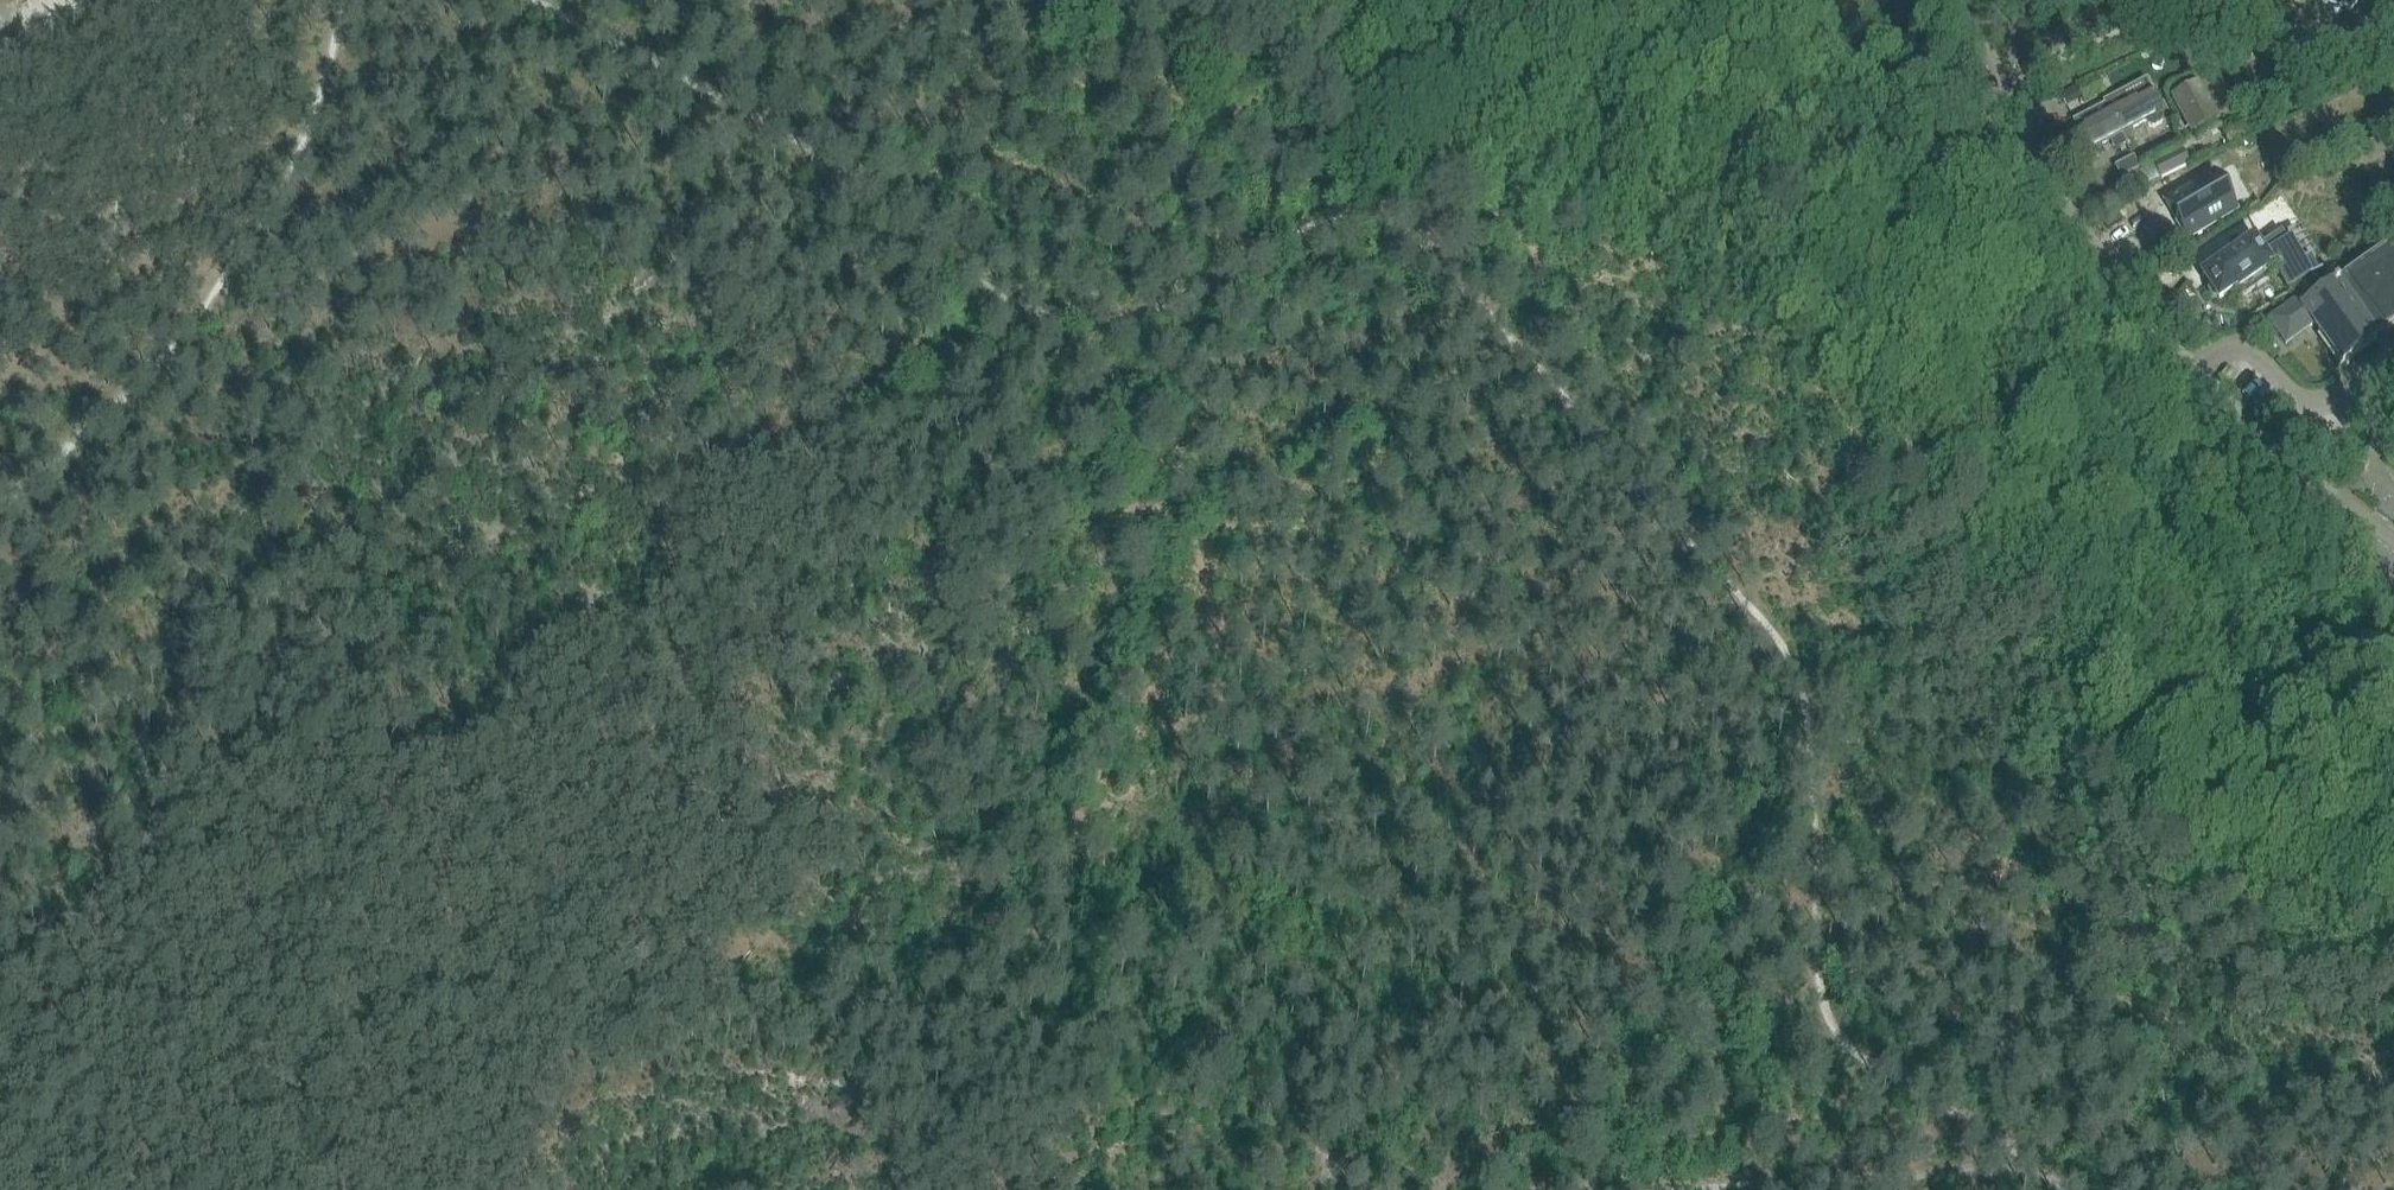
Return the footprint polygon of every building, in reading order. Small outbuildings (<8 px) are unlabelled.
[(2345,18),(2359,0),(2324,0),(2322,3),(2345,18)] [(2199,50),(2186,57),(2193,69),(2205,63),(2199,50)] [(2097,76),(2074,86),(2080,99),(2082,103),(2105,93),(2097,76)] [(2146,80),(2102,102),(2104,105),(2109,115),(2125,146),(2131,143),(2127,136),(2133,133),(2131,129),(2146,121),(2148,126),(2154,128),(2162,123),(2163,118),(2161,114),(2163,113),(2153,92),(2146,80)] [(2176,96),(2193,130),(2214,119),(2197,85),(2176,96)] [(2065,106),(2080,99),(2074,86),(2051,97),(2057,109),(2065,106)] [(2077,131),(2066,137),(2077,158),(2079,156),(2081,159),(2084,161),(2094,155),(2095,152),(2093,149),(2109,141),(2112,145),(2115,143),(2119,149),(2125,146),(2109,115),(2104,105),(2072,121),(2073,123),(2077,131)] [(2243,126),(2224,136),(2229,146),(2248,137),(2243,126)] [(2188,165),(2182,151),(2155,164),(2158,171),(2162,178),(2188,165)] [(2132,159),(2114,168),(2120,179),(2137,170),(2132,159)] [(2158,171),(2155,164),(2128,176),(2135,190),(2162,178),(2158,171)] [(2214,176),(2164,204),(2185,240),(2235,212),(2214,176)] [(2300,226),(2285,234),(2300,261),(2308,256),(2315,253),(2300,226)] [(2285,234),(2263,246),(2286,289),(2317,272),(2308,256),(2300,261),(2285,234)] [(2260,248),(2254,239),(2201,276),(2218,301),(2231,292),(2234,295),(2271,270),(2270,269),(2273,267),(2260,248)] [(2337,361),(2340,365),(2385,332),(2387,331),(2393,326),(2393,241),(2338,282),(2337,280),(2312,298),(2308,292),(2268,321),(2285,344),(2312,325),(2337,361)]
